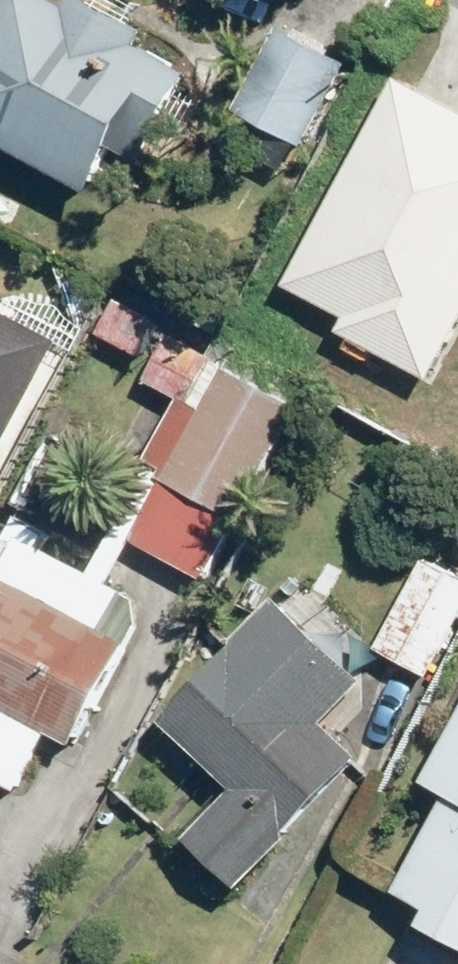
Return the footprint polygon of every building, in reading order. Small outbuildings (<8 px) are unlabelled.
[(105,188),(128,147),(152,160),(203,69),(151,40),(159,26),(113,0),(81,0),(80,2),(77,0),(21,0),(0,37),(0,131),(105,188)] [(310,144),(358,59),(294,23),(246,108),(310,144)] [(294,282),(355,314),(348,328),(440,377),(457,344),(457,102),(406,75),(294,282)] [(304,439),(328,396),(217,335),(211,345),(121,296),(103,328),(159,359),(148,380),(182,398),(145,465),(169,478),(135,539),(215,583),(296,434),(304,439)] [(4,448),(12,453),(70,343),(0,306),(0,455),(4,448)] [(432,556),(384,646),(437,674),(457,636),(457,570),(432,556)] [(139,644),(5,569),(0,578),(0,772),(26,787),(59,729),(83,743),(139,644)] [(368,675),(287,592),(239,638),(243,643),(170,715),(240,787),(195,830),(253,890),(314,831),(301,818),(368,752),(329,712),(368,675)] [(435,778),(457,790),(457,735),(435,778)] [(409,887),(443,905),(435,920),(457,932),(457,794),(409,887)]
